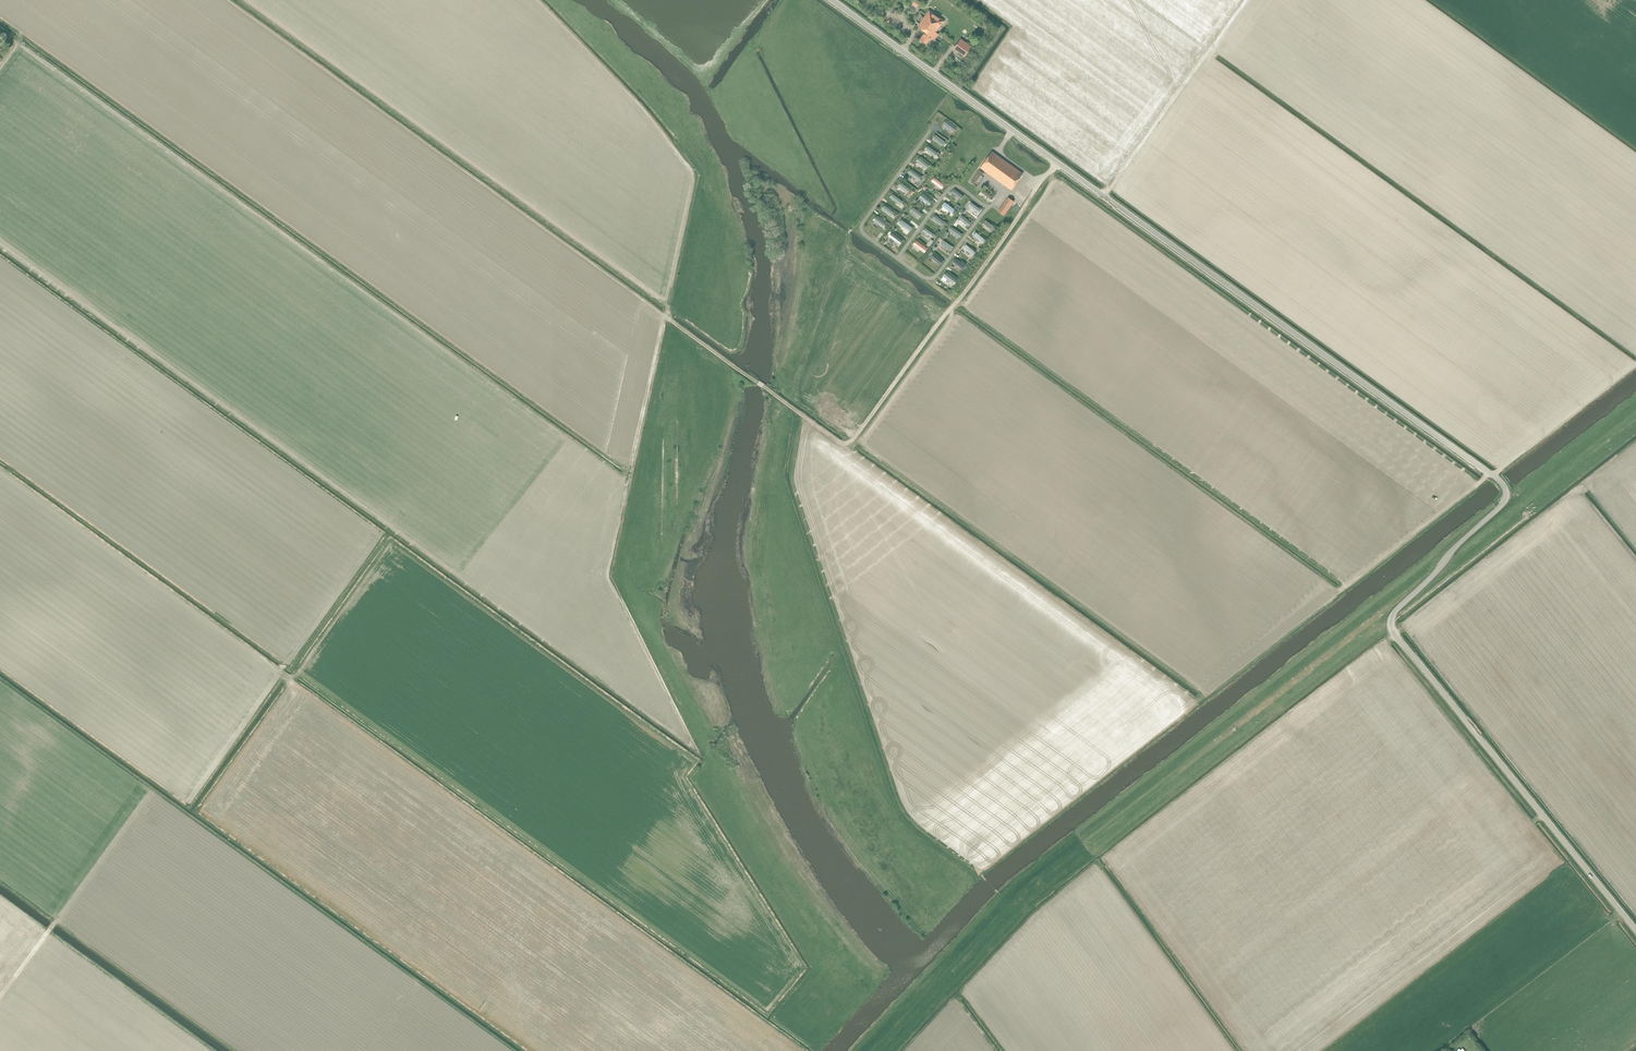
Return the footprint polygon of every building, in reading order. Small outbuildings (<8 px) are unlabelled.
[(917,8),(921,2),(917,0),(915,0),(912,5),(917,8)] [(929,10),(921,22),(917,26),(925,32),(919,40),(926,44),(929,40),(930,40),(932,37),(934,39),(938,34),(935,32),(944,21),(929,10)] [(955,47),(954,48),(964,56),(971,47),(960,40),(955,47),(954,46),(954,47),(955,47)] [(946,120),(943,123),(953,131),(956,127),(946,120)] [(935,134),(932,138),(943,146),(945,142),(935,134)] [(992,151),(980,168),(1011,190),(1023,173),(992,151)] [(919,157),(916,161),(927,169),(929,165),(919,157)] [(910,169),(908,173),(918,180),(921,176),(910,169)] [(979,169),(970,182),(974,185),(981,175),(981,176),(984,173),(979,169)] [(934,177),(931,181),(941,189),(944,185),(934,177)] [(901,182),(898,186),(908,193),(911,189),(901,182)] [(954,189),(951,193),(962,200),(964,196),(954,189)] [(892,193),(889,197),(900,205),(903,201),(892,193)] [(922,193),(919,197),(929,205),(932,201),(922,193)] [(1008,197),(998,212),(1004,216),(1014,201),(1008,197)] [(945,202),(942,206),(952,213),(955,209),(945,202)] [(971,202),(968,206),(978,214),(981,210),(971,202)] [(884,205),(881,209),(892,217),(895,213),(884,205)] [(912,206),(909,210),(919,218),(922,214),(912,206)] [(935,214),(932,218),(942,226),(945,222),(935,214)] [(962,215),(959,219),(969,226),(972,223),(962,215)] [(876,216),(873,220),(883,227),(886,224),(876,216)] [(901,219),(898,223),(909,231),(912,227),(901,219)] [(986,220),(983,224),(992,230),(994,227),(986,220)] [(925,227),(922,231),(932,239),(935,235),(925,227)] [(952,227),(949,231),(959,238),(962,235),(952,227)] [(891,232),(889,236),(899,244),(902,240),(891,232)] [(976,232),(973,236),(983,243),(986,239),(976,232)] [(916,240),(914,244),(924,252),(927,248),(916,240)] [(944,240),(941,244),(951,251),(954,247),(944,240)] [(966,244),(963,248),(973,256),(976,252),(966,244)] [(934,254),(931,258),(940,265),(943,261),(934,254)] [(955,258),(952,262),(963,269),(965,266),(955,258)] [(946,272),(943,276),(954,284),(957,280),(946,272)]
